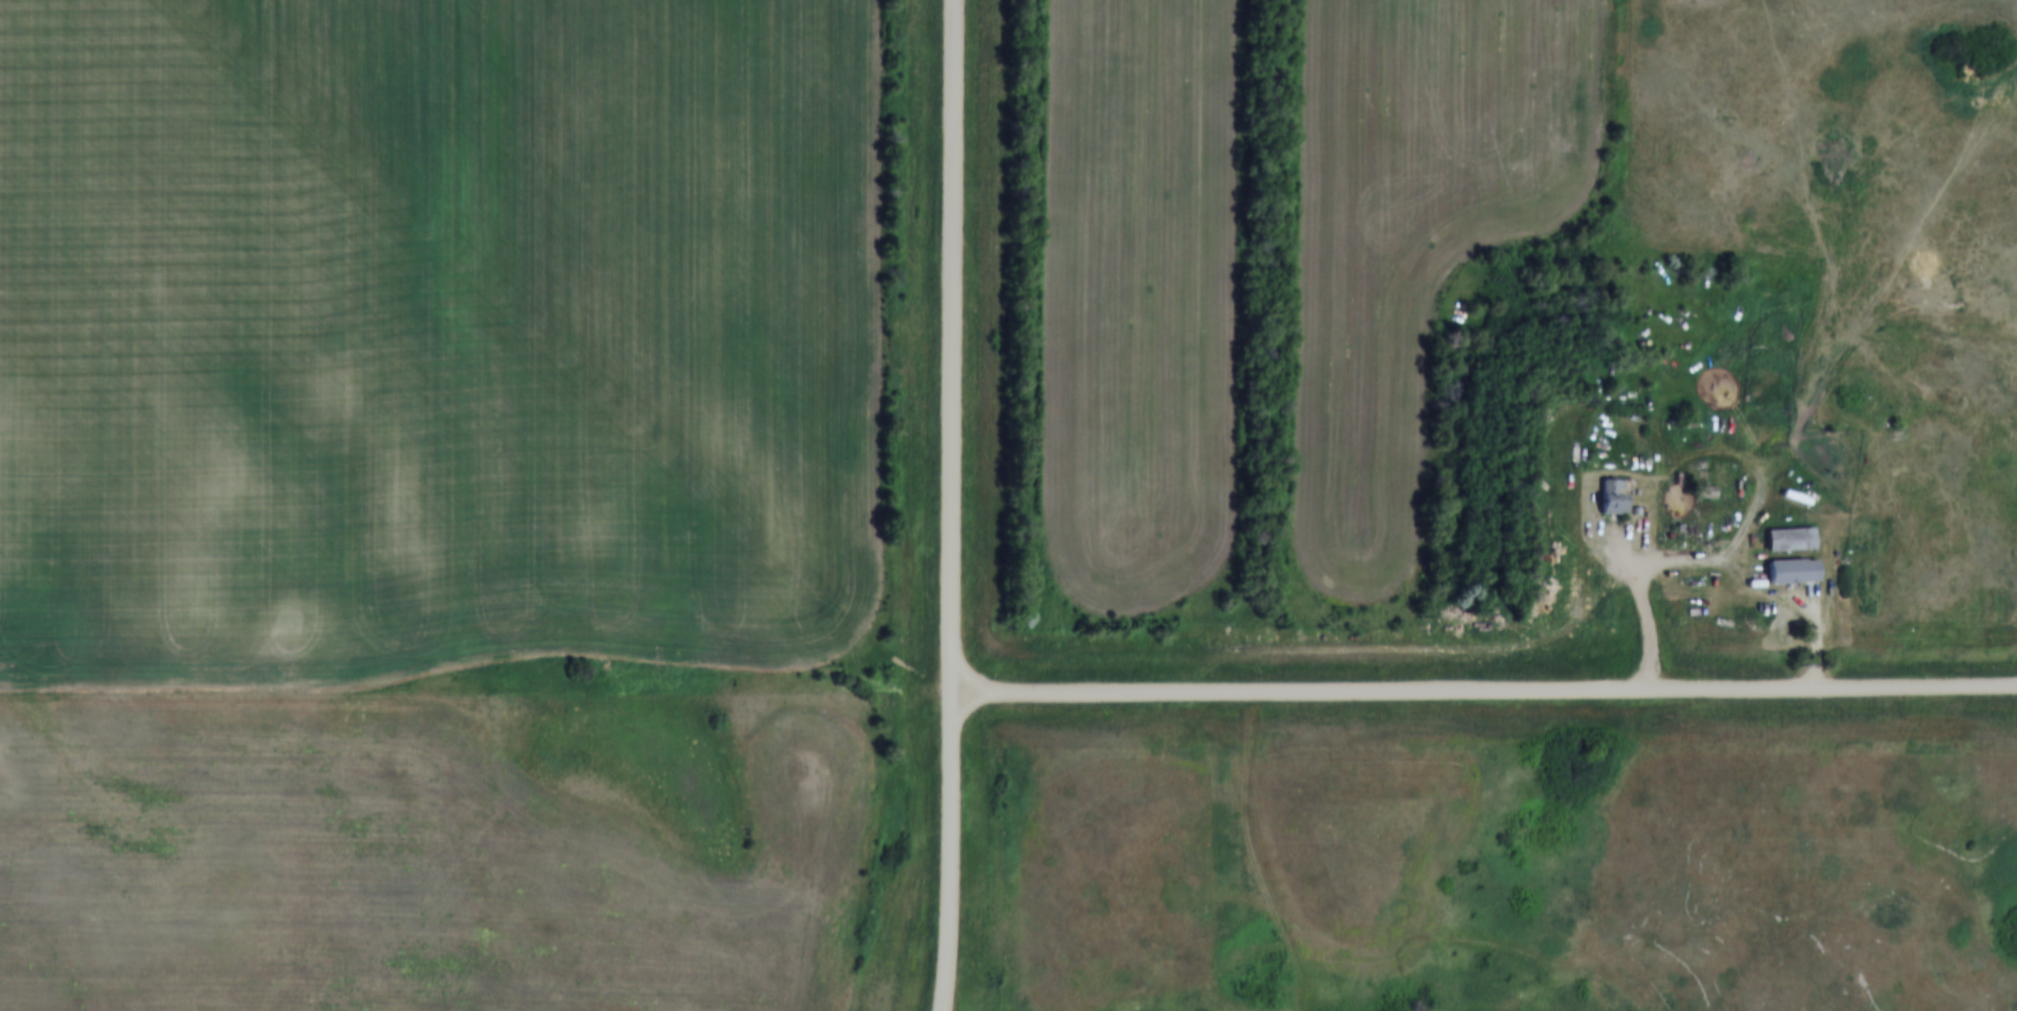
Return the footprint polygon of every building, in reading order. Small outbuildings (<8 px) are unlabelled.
[(1609,472),(1624,472),(1623,487),(1632,487),(1632,508),(1608,507),(1609,472)] [(1699,479),(1721,480),(1721,492),(1698,491),(1699,479)] [(1773,523),(1820,520),(1821,541),(1774,544),(1773,523)] [(1775,553),(1811,552),(1811,553),(1821,553),(1823,572),(1813,573),(1813,574),(1776,576),(1775,553)] [(1545,585),(1561,585),(1561,594),(1545,594),(1545,585)]
